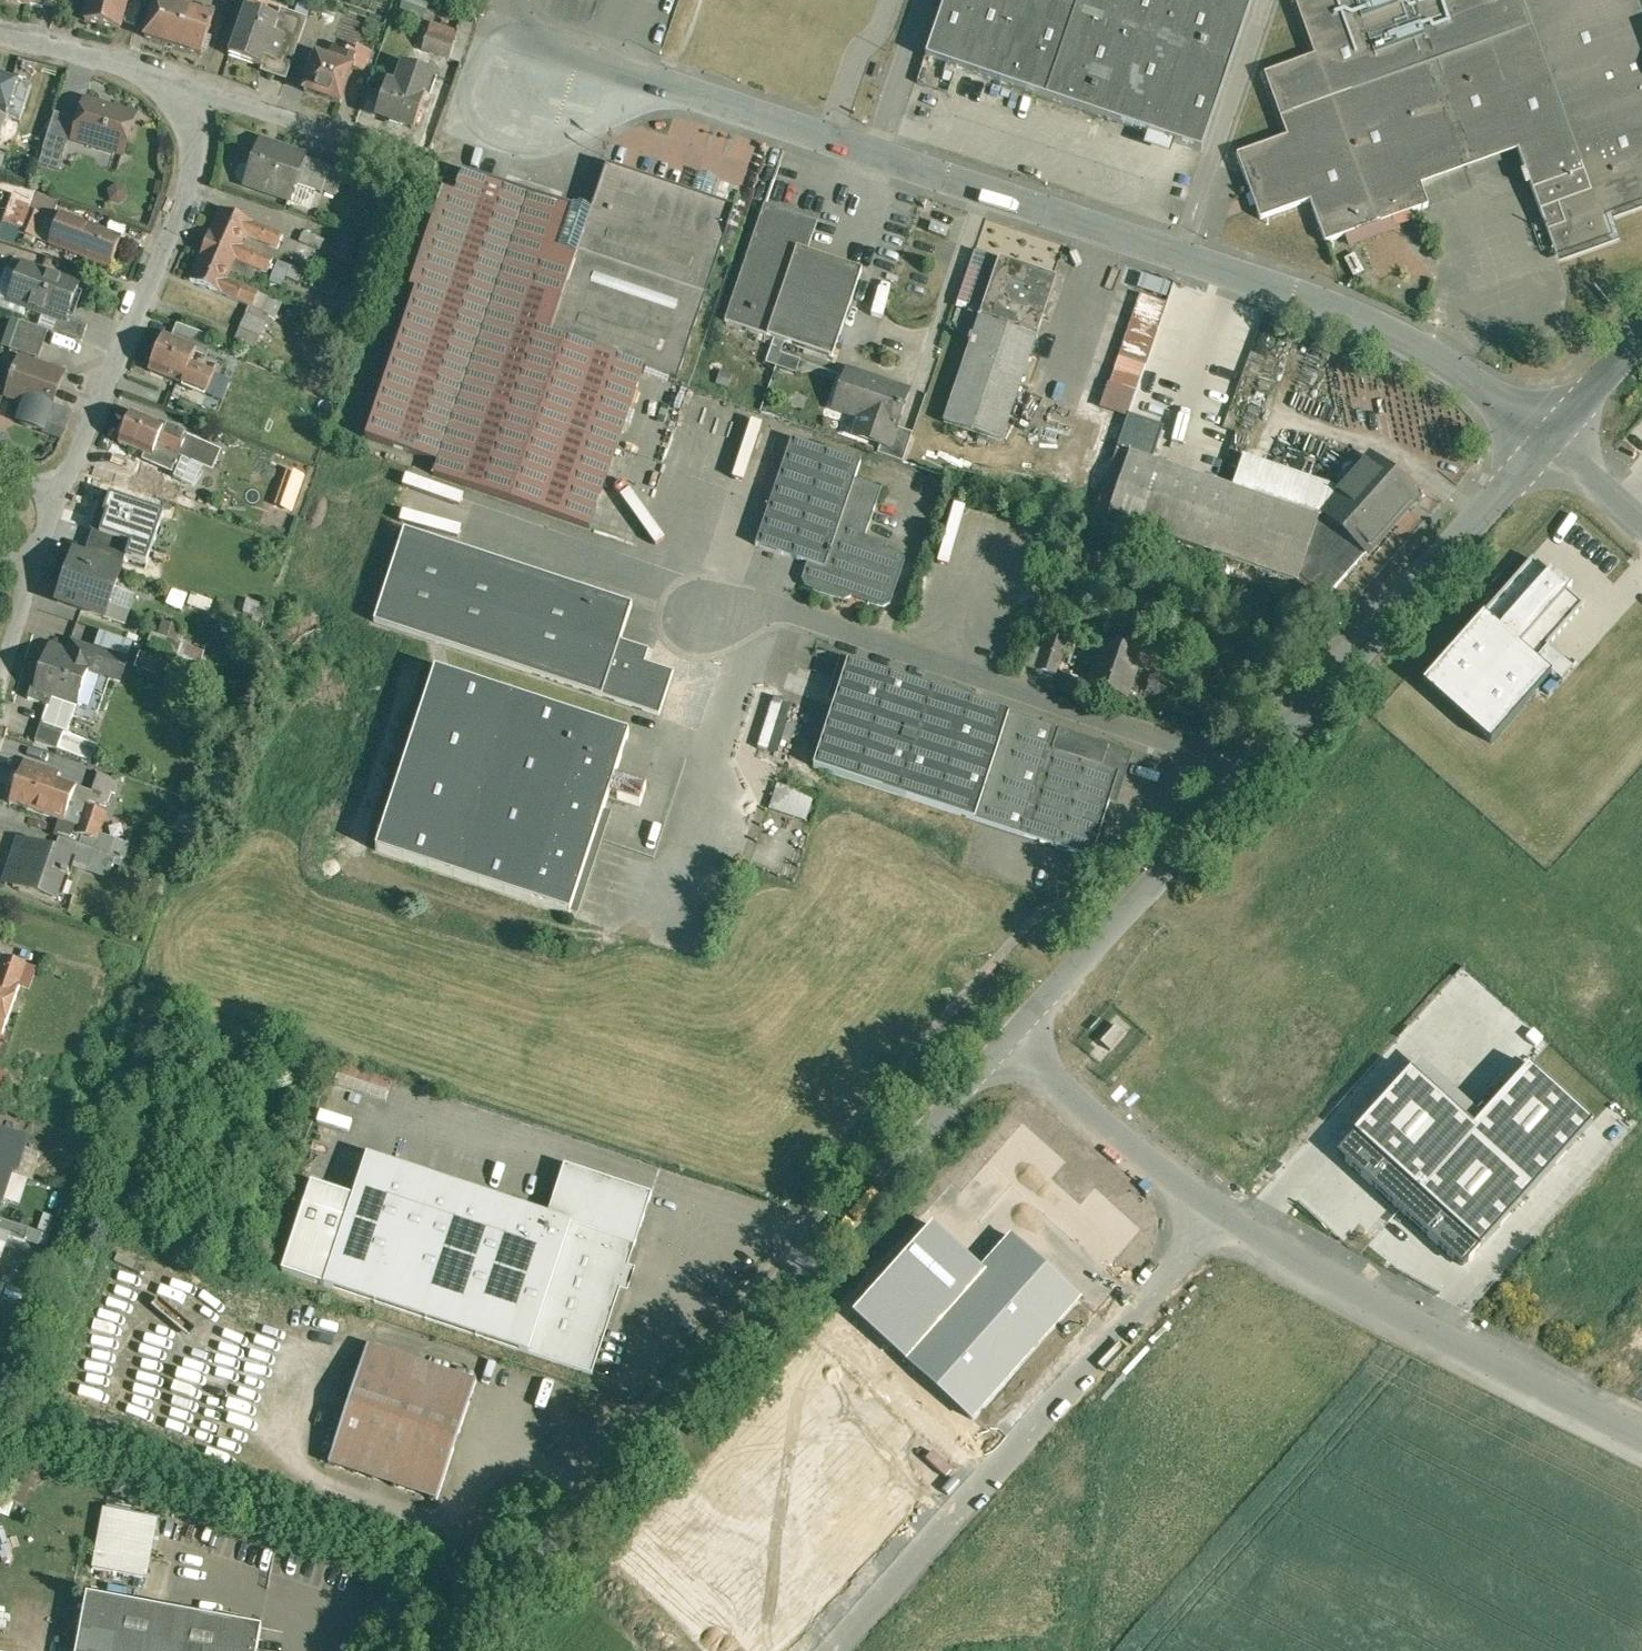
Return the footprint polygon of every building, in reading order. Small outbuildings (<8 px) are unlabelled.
[(33,5),(46,8),(48,0),(34,0),(33,5)] [(87,20),(121,28),(129,0),(92,0),(87,20)] [(126,20),(137,23),(144,2),(139,0),(133,0),(126,20)] [(164,0),(158,0),(147,36),(202,54),(205,42),(210,43),(213,36),(208,34),(209,30),(210,30),(212,25),(211,24),(217,7),(205,3),(202,12),(183,6),(166,1),(164,0)] [(926,58),(1199,150),(1250,0),(945,0),(926,58)] [(1580,0),(1295,0),(1315,56),(1265,76),(1286,136),(1238,155),(1261,219),(1312,202),(1327,242),(1428,205),(1421,185),(1518,150),(1556,255),(1609,236),(1602,216),(1641,201),(1641,15),(1636,0),(1601,0),(1582,7),(1580,0)] [(278,18),(246,7),(230,55),(262,66),(265,58),(277,61),(284,41),(297,46),(307,17),(281,8),(278,18)] [(472,25),(460,21),(457,31),(458,31),(450,58),(450,59),(460,62),(472,25)] [(457,31),(431,23),(423,49),(450,58),(458,31),(457,31)] [(329,60),(317,56),(312,70),(305,91),(341,104),(353,69),(351,68),(356,53),(334,45),(329,60)] [(373,52),(358,47),(356,53),(351,68),(353,69),(366,73),(373,52)] [(317,56),(311,54),(306,68),(312,70),(317,56)] [(433,75),(405,65),(397,88),(388,85),(377,116),(415,129),(433,75)] [(0,75),(0,123),(4,125),(18,80),(0,75)] [(370,87),(362,110),(374,115),(382,91),(370,87)] [(135,116),(86,101),(74,141),(123,156),(135,116)] [(75,119),(55,113),(44,152),(64,158),(75,119)] [(305,158),(261,144),(248,184),(291,199),(296,185),(305,159),(305,158)] [(331,168),(305,159),(296,185),(322,194),(331,168)] [(574,209),(462,173),(454,195),(443,191),(410,289),(415,291),(366,439),(439,463),(434,476),(590,529),(644,368),(678,379),(736,209),(711,200),(718,180),(699,174),(693,194),(608,165),(592,213),(575,208),(574,209)] [(60,202),(34,193),(27,210),(45,216),(44,218),(53,221),(60,202)] [(27,210),(17,206),(9,226),(19,230),(27,210)] [(809,228),(766,214),(769,207),(768,206),(728,321),(834,357),(864,270),(802,249),(809,228)] [(284,235),(222,209),(212,233),(211,232),(211,233),(209,232),(206,239),(208,240),(200,258),(201,258),(191,282),(253,308),(259,294),(226,280),(235,260),(268,274),(274,260),(241,246),(246,235),(278,249),(284,235)] [(45,216),(27,210),(19,230),(19,232),(35,239),(44,218),(45,216)] [(309,220),(285,211),(280,226),(304,234),(305,232),(309,220)] [(121,238),(63,215),(51,245),(110,268),(121,238)] [(324,240),(305,232),(304,234),(301,242),(320,250),(324,240)] [(321,261),(309,256),(303,268),(316,274),(321,261)] [(1055,280),(999,261),(980,318),(1036,336),(1055,280)] [(274,262),(267,283),(282,288),(289,267),(274,262)] [(78,283),(23,265),(13,295),(28,300),(26,308),(57,319),(66,321),(67,317),(78,283)] [(1165,302),(1141,294),(1102,406),(1126,415),(1165,302)] [(89,325),(67,317),(66,321),(57,319),(53,331),(83,342),(89,325)] [(1036,336),(980,318),(945,423),(1001,442),(1036,336)] [(49,331),(20,321),(10,349),(40,359),(49,331)] [(214,338),(178,324),(172,339),(172,340),(198,350),(196,354),(206,357),(214,338)] [(172,339),(165,336),(150,371),(207,394),(215,375),(192,365),(196,354),(198,350),(172,340),(172,339)] [(63,374),(21,360),(16,376),(14,375),(13,379),(14,380),(7,400),(14,402),(18,404),(20,408),(20,413),(21,418),(24,422),(27,425),(39,429),(44,431),(63,374)] [(908,391),(848,370),(835,406),(867,417),(862,432),(884,440),(891,442),(896,426),(908,391)] [(201,442),(134,413),(121,443),(144,453),(136,473),(160,481),(164,468),(178,473),(184,457),(193,461),(201,442)] [(1163,427),(1129,415),(1117,449),(1130,454),(1152,461),(1163,427)] [(755,472),(767,476),(775,452),(777,453),(784,432),(759,424),(741,480),(751,484),(755,472)] [(914,432),(896,426),(891,442),(884,440),(880,453),(904,462),(914,432)] [(862,463),(792,439),(756,545),(808,563),(803,579),(806,586),(845,600),(852,596),(853,594),(870,599),(869,602),(884,607),(891,603),(905,562),(901,555),(886,549),(887,544),(866,537),(882,489),(856,480),(862,463)] [(1117,449),(1095,513),(1108,518),(1130,454),(1117,449)] [(1152,461),(1130,454),(1108,518),(1193,546),(1214,554),(1236,490),(1235,489),(1152,461)] [(1236,490),(1214,554),(1193,546),(1188,559),(1292,594),(1292,595),(1321,605),(1368,552),(1340,527),(1389,472),(1372,457),(1341,491),(1246,458),(1235,489),(1236,490)] [(136,473),(135,472),(129,487),(154,496),(160,481),(136,473)] [(1389,472),(1340,527),(1368,552),(1417,497),(1389,472)] [(154,496),(129,487),(121,510),(146,519),(154,496)] [(124,527),(90,516),(80,542),(87,544),(83,556),(122,570),(132,541),(138,523),(138,521),(127,517),(124,527)] [(157,529),(138,523),(132,541),(151,548),(151,547),(157,529)] [(188,539),(157,528),(157,529),(151,547),(181,558),(188,539)] [(631,607),(407,532),(375,623),(601,697),(620,641),(631,607)] [(83,556),(81,556),(78,565),(72,563),(64,585),(81,592),(76,607),(105,618),(116,588),(122,570),(83,556)] [(1532,558),(1421,683),(1490,743),(1551,674),(1535,661),(1585,605),(1569,590),(1572,587),(1551,569),(1548,572),(1532,558)] [(937,573),(928,570),(920,591),(930,594),(937,573)] [(137,595),(116,588),(105,618),(126,625),(137,595)] [(1146,642),(1123,635),(1119,648),(1142,655),(1146,642)] [(1069,644),(1050,637),(1038,670),(1057,677),(1069,644)] [(71,648),(53,641),(37,685),(34,684),(30,695),(52,704),(55,695),(79,704),(93,668),(123,680),(131,660),(74,639),(71,648)] [(648,651),(620,641),(601,697),(658,716),(672,673),(644,664),(648,651)] [(1119,648),(1106,644),(1093,686),(1129,697),(1142,655),(1119,648)] [(933,689),(849,662),(814,767),(899,795),(933,689)] [(630,735),(436,671),(376,852),(570,915),(609,797),(641,807),(647,788),(616,778),(630,735)] [(1009,714),(933,689),(899,795),(976,820),(1009,714)] [(1110,747),(1009,714),(976,820),(1092,858),(1120,773),(1103,768),(1110,747)] [(90,738),(44,722),(38,740),(59,747),(60,747),(83,755),(93,758),(98,745),(88,742),(90,738)] [(55,770),(27,760),(12,803),(65,821),(78,787),(53,777),(55,770)] [(121,781),(101,774),(92,800),(108,806),(112,793),(116,794),(121,781)] [(772,786),(766,811),(806,820),(811,795),(772,786)] [(107,813),(88,807),(79,834),(97,841),(107,813)] [(96,850),(60,838),(55,852),(77,860),(76,864),(90,869),(96,850)] [(54,854),(30,845),(27,853),(19,850),(8,879),(17,882),(15,887),(56,901),(63,880),(65,880),(66,876),(70,878),(69,882),(70,882),(76,864),(77,860),(55,852),(54,854)] [(3,1034),(4,1034),(21,986),(20,986),(27,965),(3,956),(0,965),(0,1042),(3,1034)] [(1116,1025),(1101,1042),(1110,1051),(1126,1034),(1116,1025)] [(1415,1063),(1356,1128),(1482,1242),(1597,1114),(1533,1056),(1476,1118),(1415,1063)] [(329,1086),(384,1102),(390,1082),(335,1066),(329,1086)] [(342,1133),(344,1122),(312,1116),(310,1127),(342,1133)] [(13,1174),(17,1175),(27,1143),(0,1134),(0,1169),(13,1174)] [(548,1216),(368,1156),(353,1201),(325,1285),(505,1345),(548,1216)] [(652,1195),(565,1166),(548,1216),(505,1345),(593,1375),(652,1195)] [(2,1207),(13,1174),(0,1169),(0,1206),(2,1207)] [(284,1272),(325,1285),(353,1201),(313,1188),(284,1272)] [(0,1219),(0,1233),(9,1236),(9,1237),(25,1242),(26,1240),(30,1229),(0,1219)] [(42,1233),(30,1229),(26,1240),(39,1244),(42,1233)] [(9,1237),(9,1236),(0,1233),(0,1263),(9,1237)] [(477,1381),(370,1346),(331,1464),(436,1499),(436,1500),(438,1500),(477,1381)] [(159,1519),(106,1509),(104,1520),(157,1530),(159,1519)] [(157,1530),(104,1520),(96,1558),(150,1568),(157,1530)] [(150,1568),(96,1558),(94,1569),(148,1579),(150,1568)] [(88,1595),(77,1650),(258,1650),(262,1627),(88,1595)]
